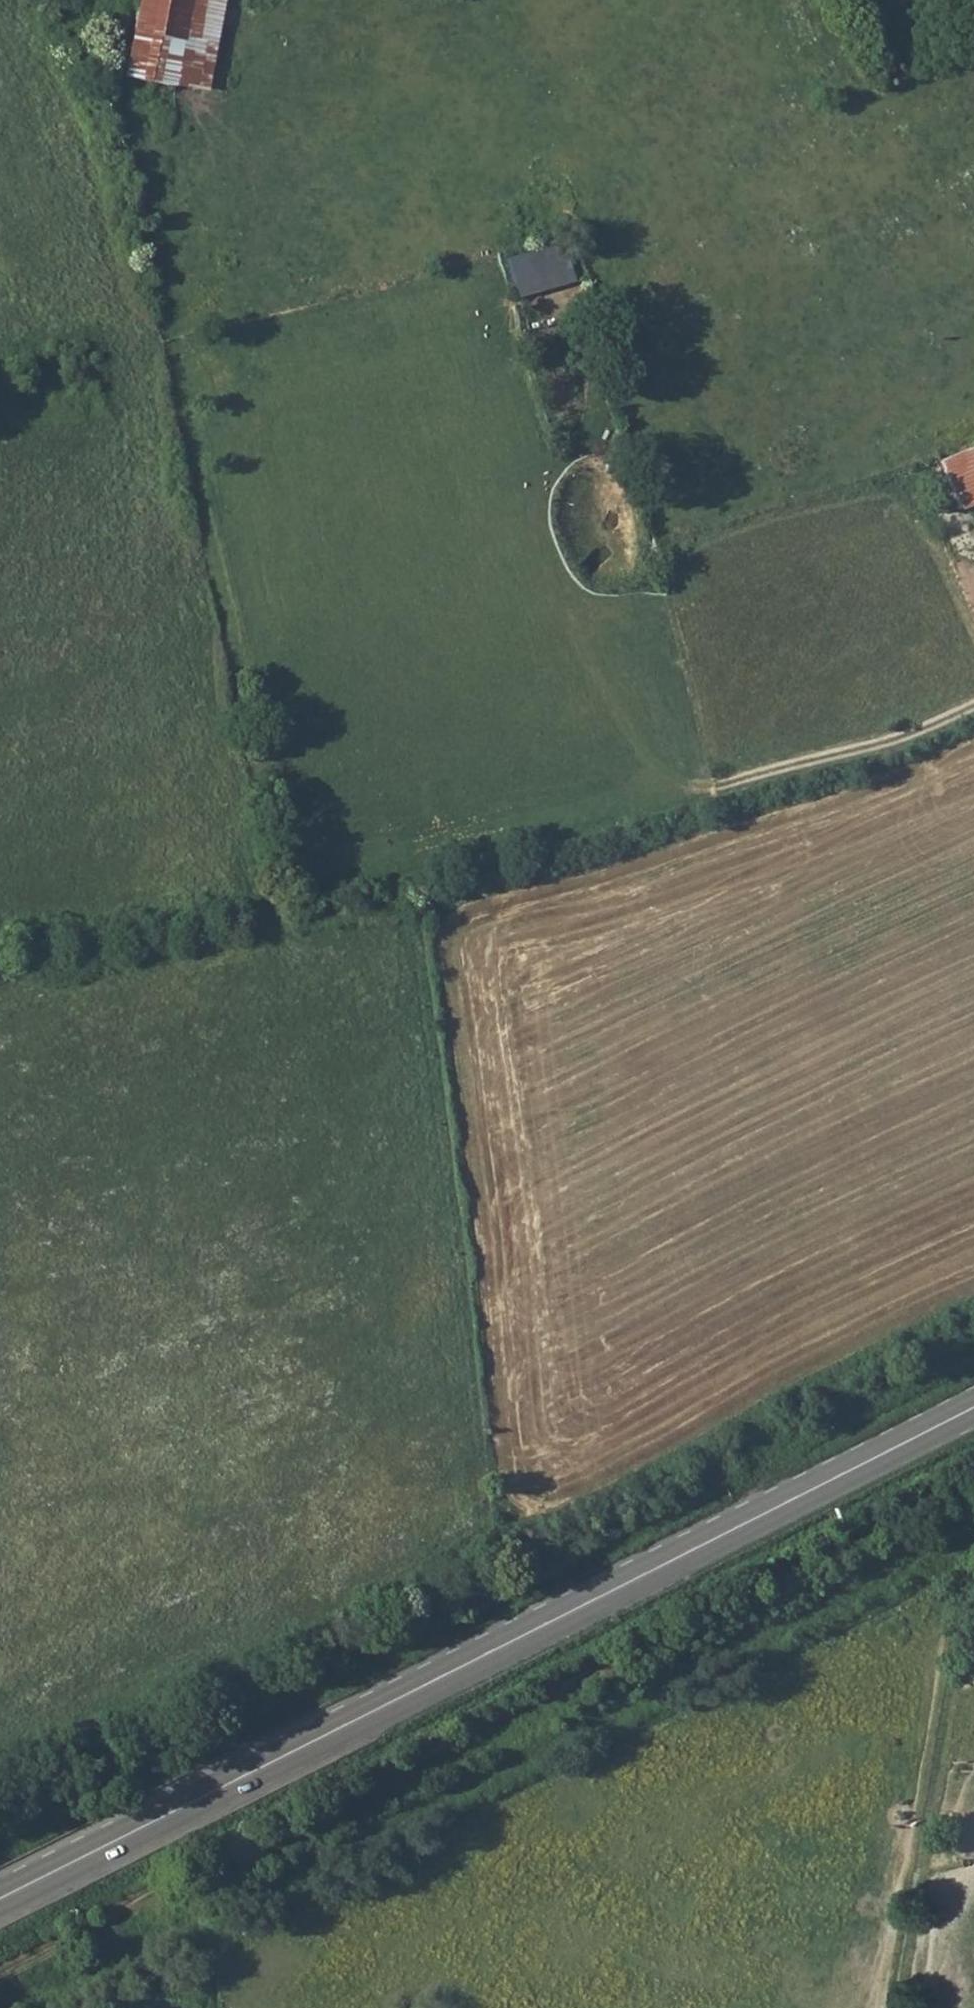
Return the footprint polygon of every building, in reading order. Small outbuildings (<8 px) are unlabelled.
[(228,0),(139,0),(126,78),(213,92),(228,0)] [(520,297),(575,284),(565,243),(510,256),(520,297)] [(961,506),(973,502),(973,443),(942,455),(961,506)]
